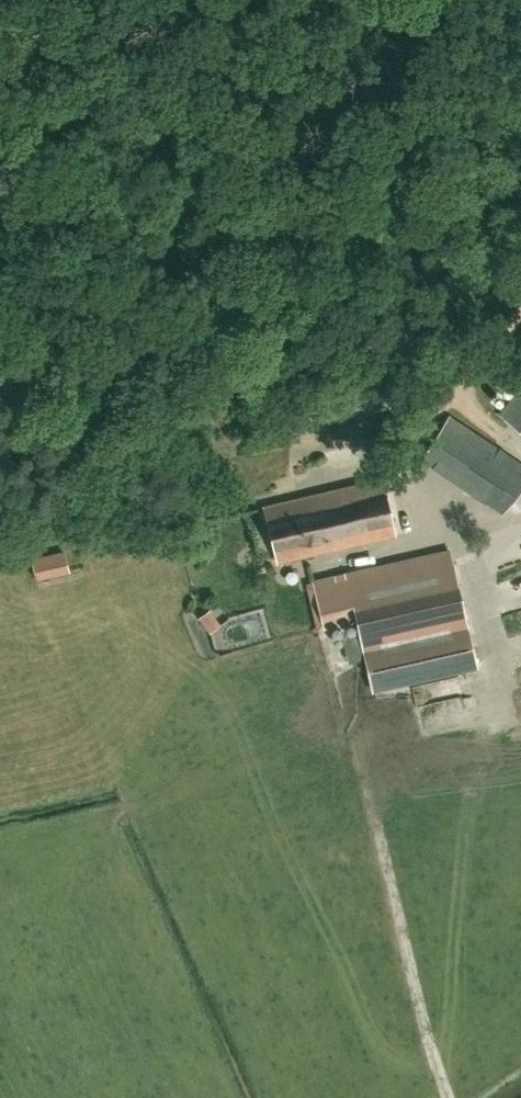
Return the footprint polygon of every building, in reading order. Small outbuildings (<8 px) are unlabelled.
[(501,413),(520,428),(520,387),(501,413)] [(520,488),(520,462),(452,415),(424,457),(503,510),(520,488)] [(280,559),(397,534),(385,477),(268,502),(280,559)] [(316,581),(307,583),(318,628),(326,626),(340,623),(349,663),(368,658),(374,689),(477,666),(470,633),(451,548),(315,579),(316,581)] [(38,579),(69,572),(63,552),(33,559),(38,579)] [(215,608),(203,617),(216,634),(228,626),(215,608)] [(515,634),(520,632),(520,611),(510,614),(515,634)]
